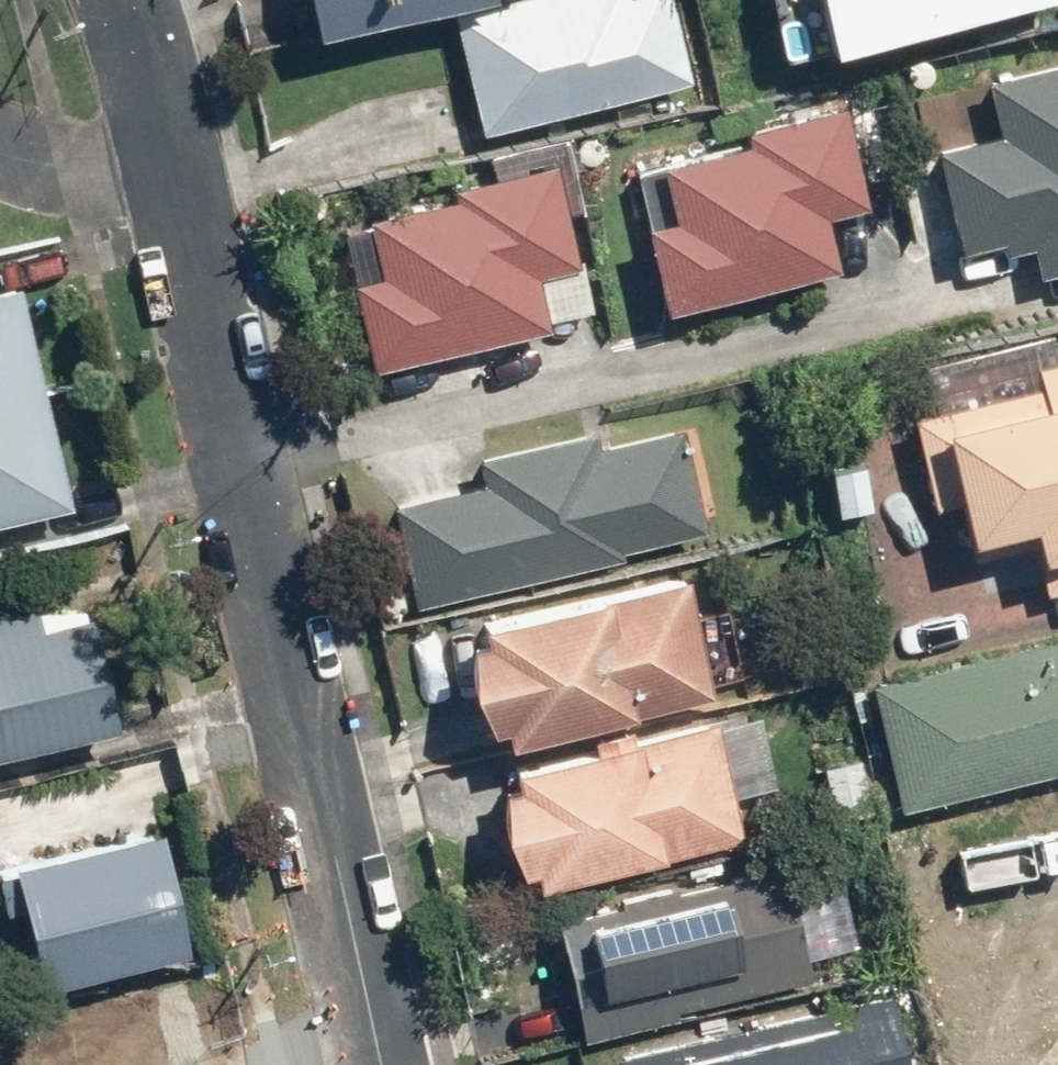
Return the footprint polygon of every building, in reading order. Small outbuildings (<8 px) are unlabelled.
[(301,42),(464,0),(290,0),(301,42)] [(666,0),(516,0),(446,17),(475,138),(687,86),(666,0)] [(980,78),(990,139),(934,148),(951,254),(1022,242),(1027,272),(1057,267),(1057,65),(980,78)] [(667,223),(633,231),(653,318),(831,275),(818,220),(869,207),(844,101),(733,127),(737,144),(653,165),(667,223)] [(558,172),(363,215),(375,270),(344,277),(366,375),(543,336),(533,290),(581,279),(558,172)] [(0,293),(0,520),(64,505),(12,290),(0,293)] [(902,416),(915,478),(941,472),(957,548),(1023,534),(1029,564),(1057,558),(1057,359),(1027,366),(1032,388),(902,416)] [(698,532),(675,438),(602,456),(597,433),(467,465),(472,488),(384,509),(409,611),(619,559),(617,551),(698,532)] [(861,461),(820,468),(828,520),(869,514),(861,461)] [(704,696),(671,577),(471,631),(476,647),(458,652),(457,696),(480,735),(492,732),(497,751),(704,696)] [(0,611),(0,759),(111,731),(83,619),(35,631),(29,603),(0,611)] [(863,679),(896,814),(1057,775),(1057,632),(863,679)] [(707,720),(500,770),(505,789),(493,792),(492,841),(513,877),(526,874),(530,890),(737,840),(707,720)] [(156,825),(0,862),(0,870),(30,995),(187,957),(156,825)] [(741,875),(545,932),(579,1046),(804,980),(782,902),(752,910),(741,875)] [(20,1064),(175,1064),(174,1063),(209,1052),(185,977),(10,1032),(20,1064)] [(608,1064),(901,1064),(884,996),(607,1062),(608,1064)]
